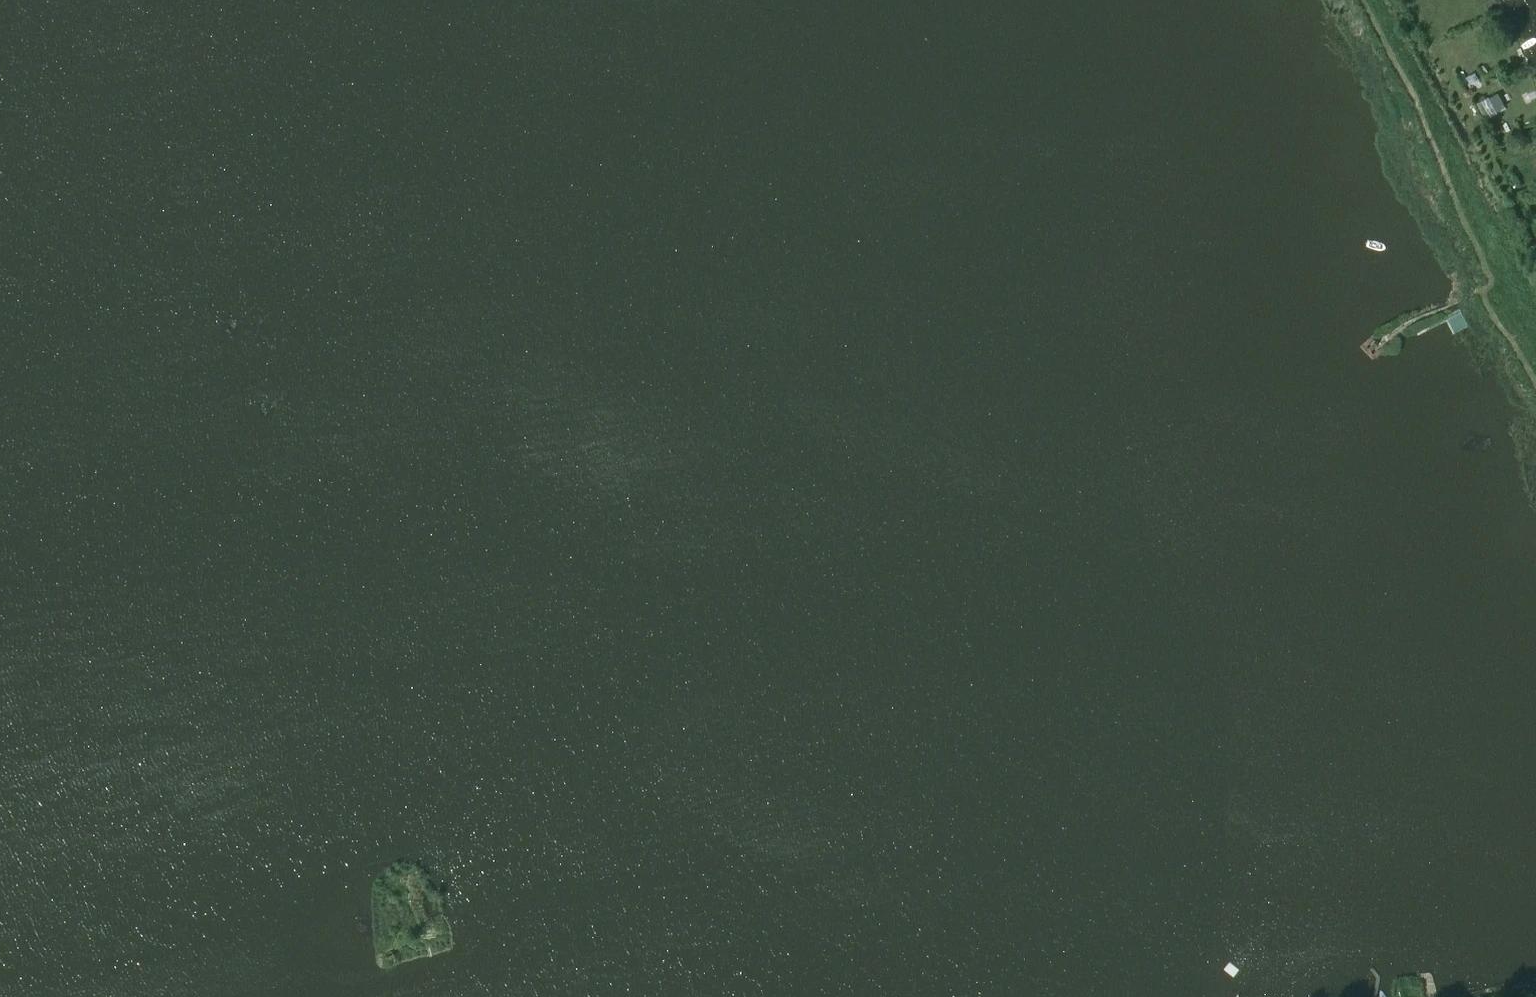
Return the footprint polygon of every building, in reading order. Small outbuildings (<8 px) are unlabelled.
[(1503,108),(1496,95),(1488,100),(1487,98),(1476,105),(1484,119),(1503,108)] [(1525,141),(1535,136),(1535,131),(1535,129),(1522,135),(1525,141)] [(1510,134),(1514,140),(1519,137),(1516,131),(1510,134)]
